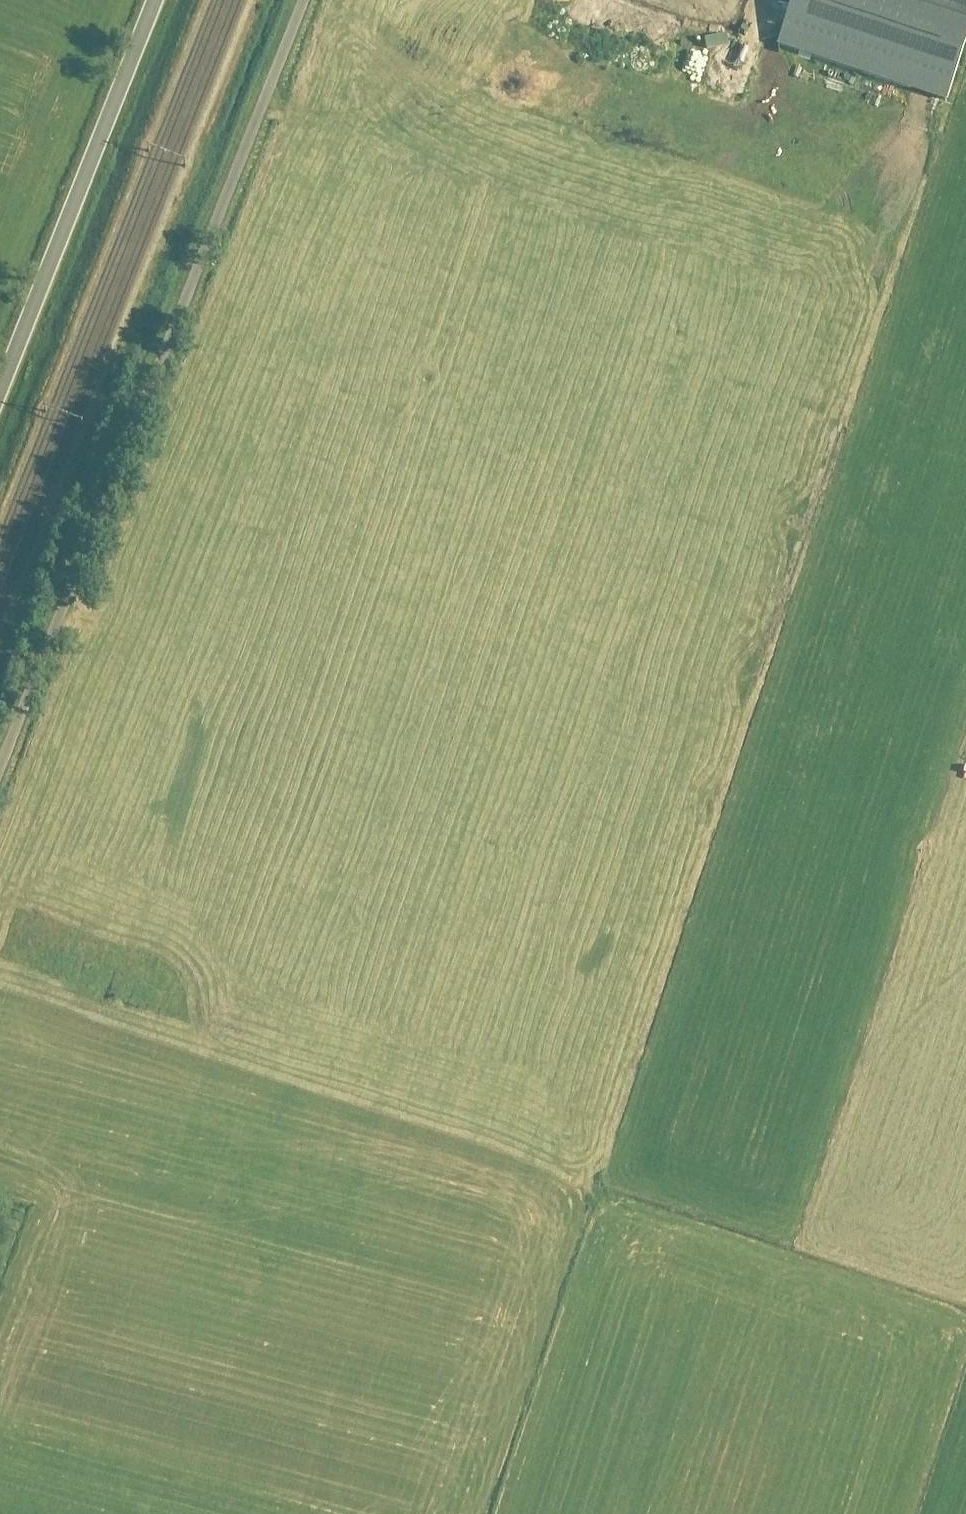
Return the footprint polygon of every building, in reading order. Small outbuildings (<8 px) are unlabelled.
[(964,48),(965,42),(965,0),(817,0),(964,48)]
